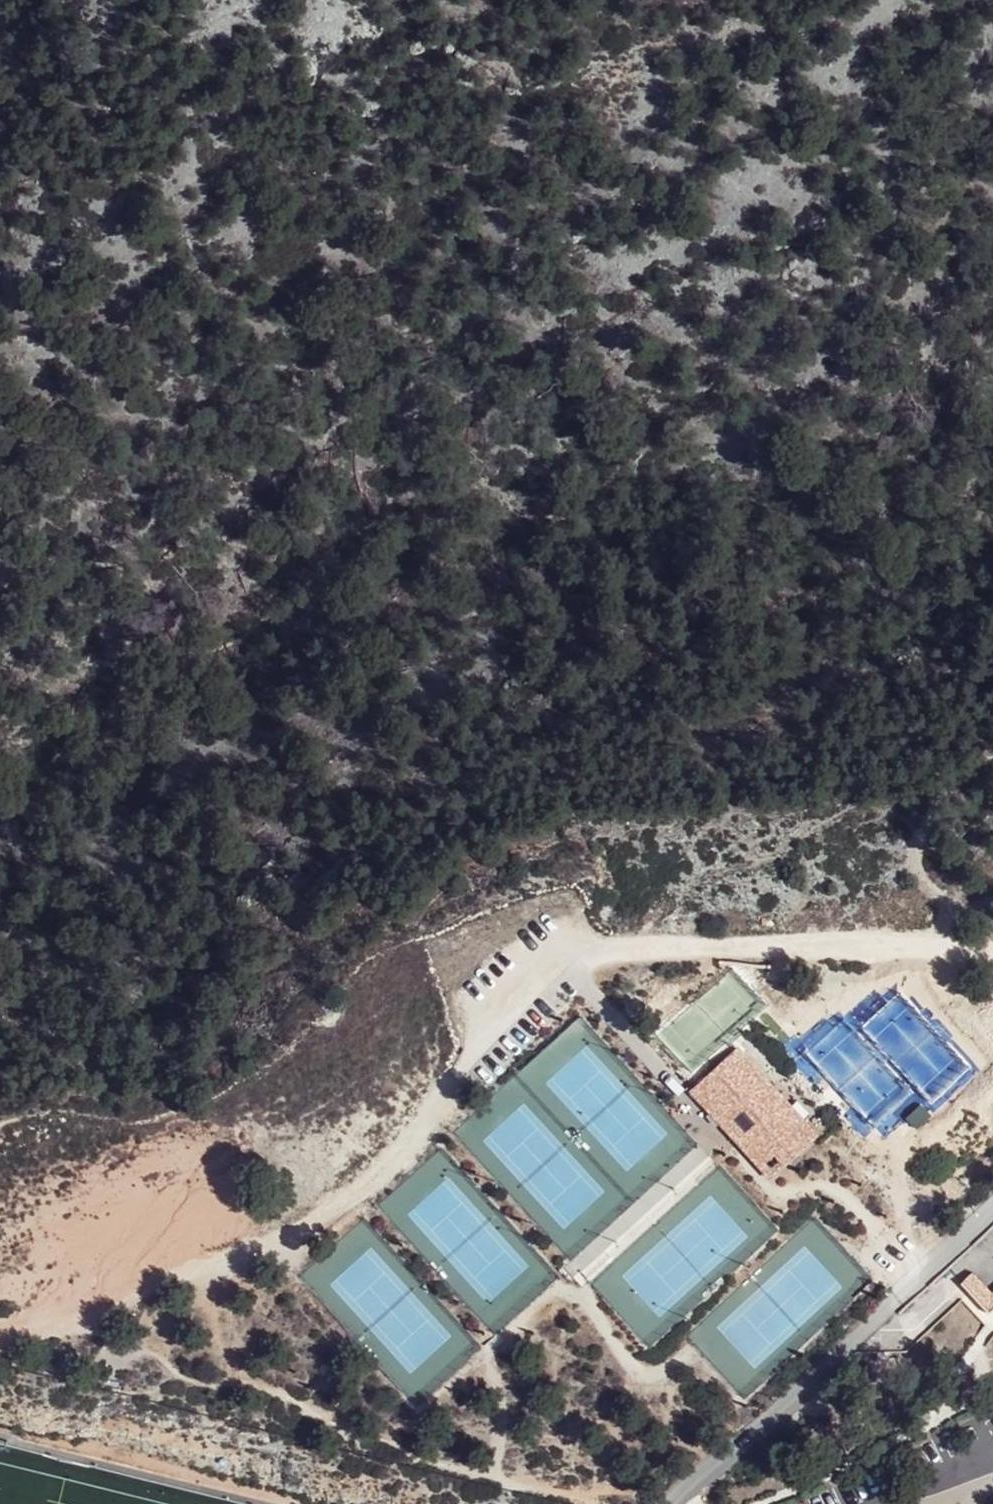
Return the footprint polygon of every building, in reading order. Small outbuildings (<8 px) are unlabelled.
[(735,1050),(695,1087),(769,1167),(810,1129),(735,1050)] [(992,1293),(973,1274),(962,1285),(988,1312),(992,1308),(992,1292),(992,1293)]
